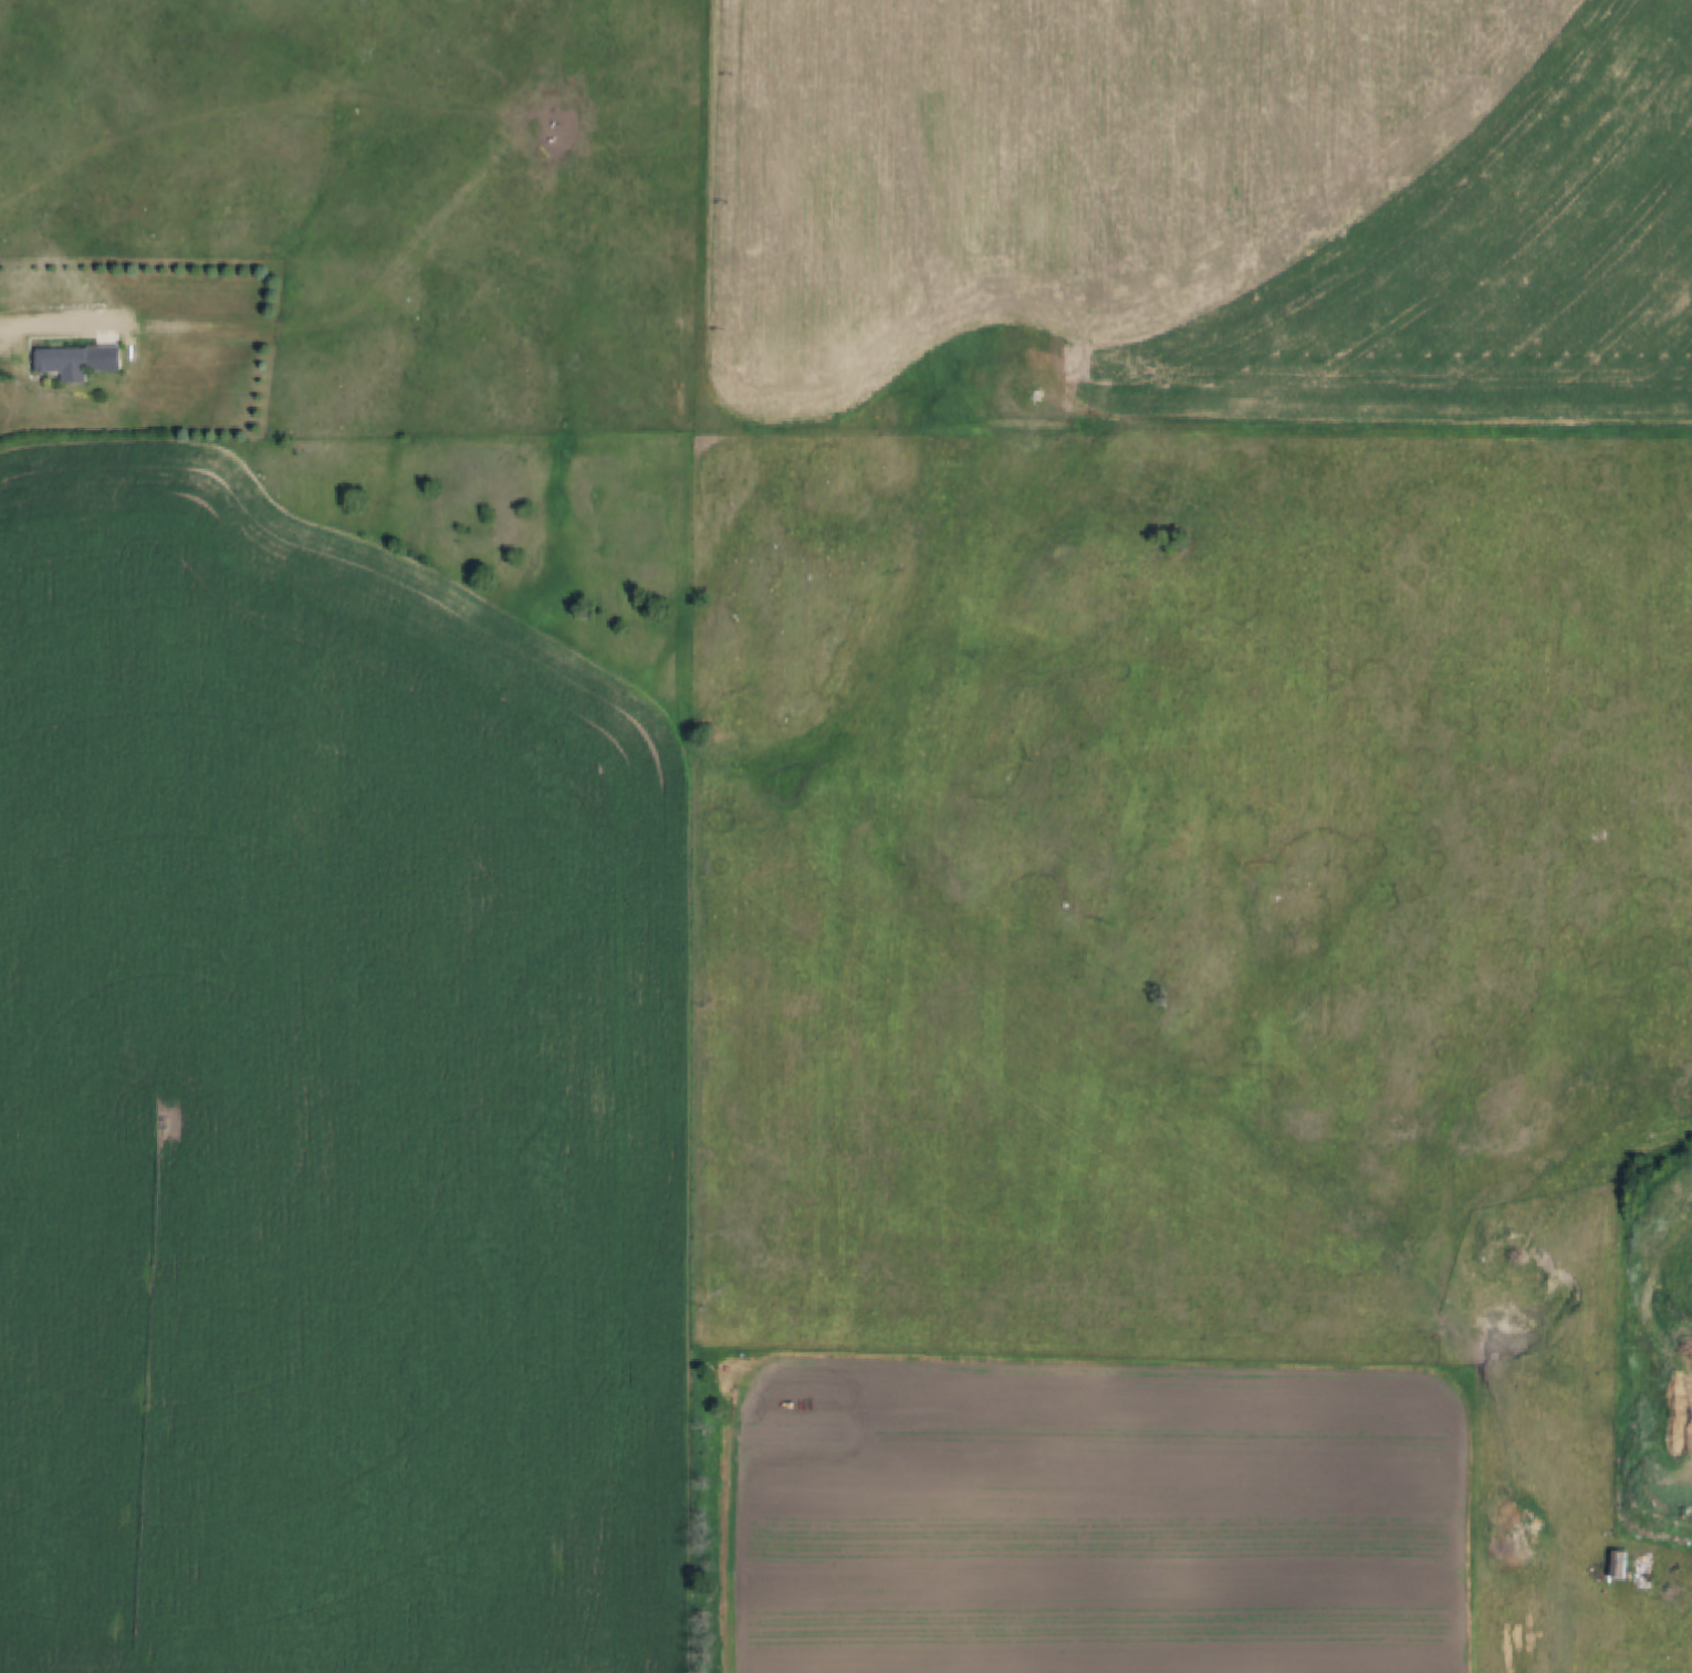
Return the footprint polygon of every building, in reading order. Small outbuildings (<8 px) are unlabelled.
[(39,348),(127,346),(128,369),(92,370),(93,380),(65,381),(65,372),(39,372),(39,348)] [(1630,1550),(1629,1578),(1611,1577),(1612,1550),(1630,1550)]
